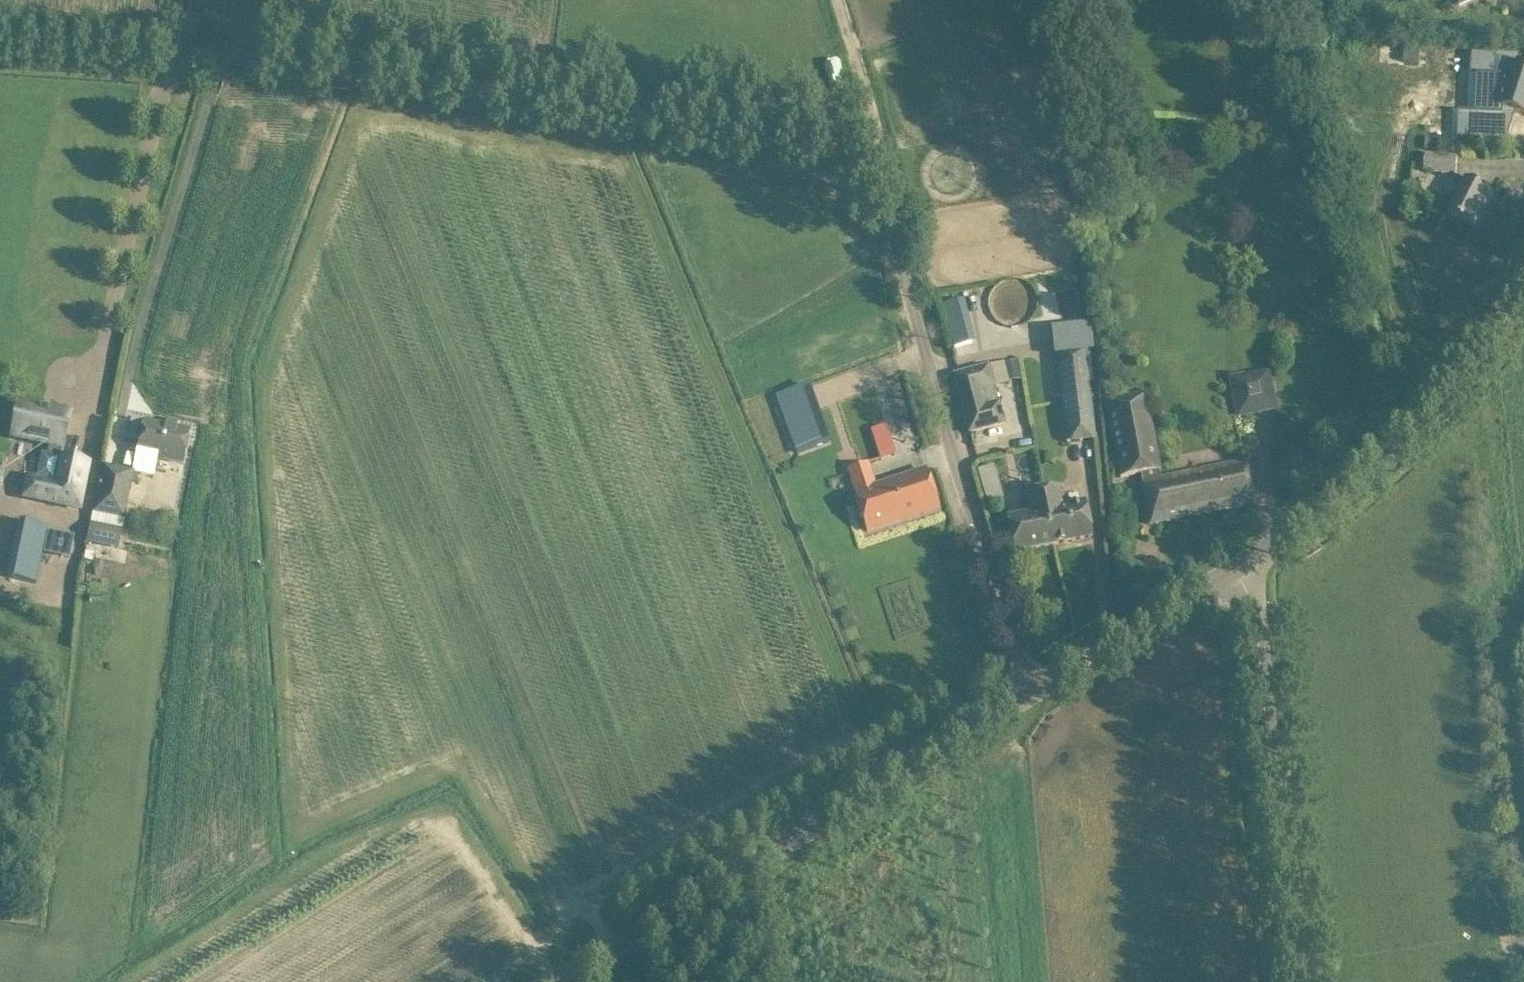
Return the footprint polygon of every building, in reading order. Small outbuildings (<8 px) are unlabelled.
[(1504,107),(1507,108),(1523,113),(1523,65),(1517,63),(1504,107)] [(1426,136),(1425,150),(1438,152),(1439,137),(1426,136)] [(1456,172),(1458,157),(1427,154),(1425,170),(1456,172)] [(1494,192),(1476,183),(1466,178),(1448,214),(1475,228),(1494,192)] [(964,300),(942,305),(954,348),(975,342),(964,300)] [(1094,438),(1085,351),(1093,350),(1089,319),(1068,321),(1071,353),(1057,354),(1067,441),(1094,438)] [(814,357),(767,375),(777,399),(823,381),(824,383),(864,367),(863,363),(897,350),(886,322),(851,336),(852,338),(813,353),(814,357)] [(968,432),(1004,423),(990,366),(954,375),(968,432)] [(1268,369),(1230,376),(1238,416),(1275,408),(1268,369)] [(874,389),(842,399),(860,457),(861,460),(867,458),(893,450),(874,389)] [(1244,462),(1160,478),(1158,470),(1162,470),(1147,392),(1105,400),(1119,478),(1140,474),(1150,524),(1252,503),(1244,462)] [(70,414),(20,403),(13,436),(63,446),(70,414)] [(830,444),(816,404),(782,416),(796,456),(830,444)] [(144,421),(138,449),(159,454),(158,458),(184,464),(191,431),(144,421)] [(79,507),(84,483),(88,463),(61,457),(54,488),(45,486),(46,481),(29,478),(25,496),(79,507)] [(868,463),(848,470),(867,531),(938,508),(926,470),(875,486),(868,463)] [(125,518),(123,518),(133,472),(104,465),(94,512),(93,511),(91,522),(90,522),(84,554),(94,556),(96,544),(119,549),(123,529),(122,529),(125,518)] [(977,471),(986,502),(1001,497),(992,466),(977,471)] [(1042,489),(1053,544),(1092,536),(1085,500),(1063,505),(1059,485),(1042,489)] [(1014,552),(1053,544),(1042,489),(1024,492),(1028,512),(1007,516),(1014,552)] [(19,520),(8,577),(36,583),(48,526),(19,520)]
